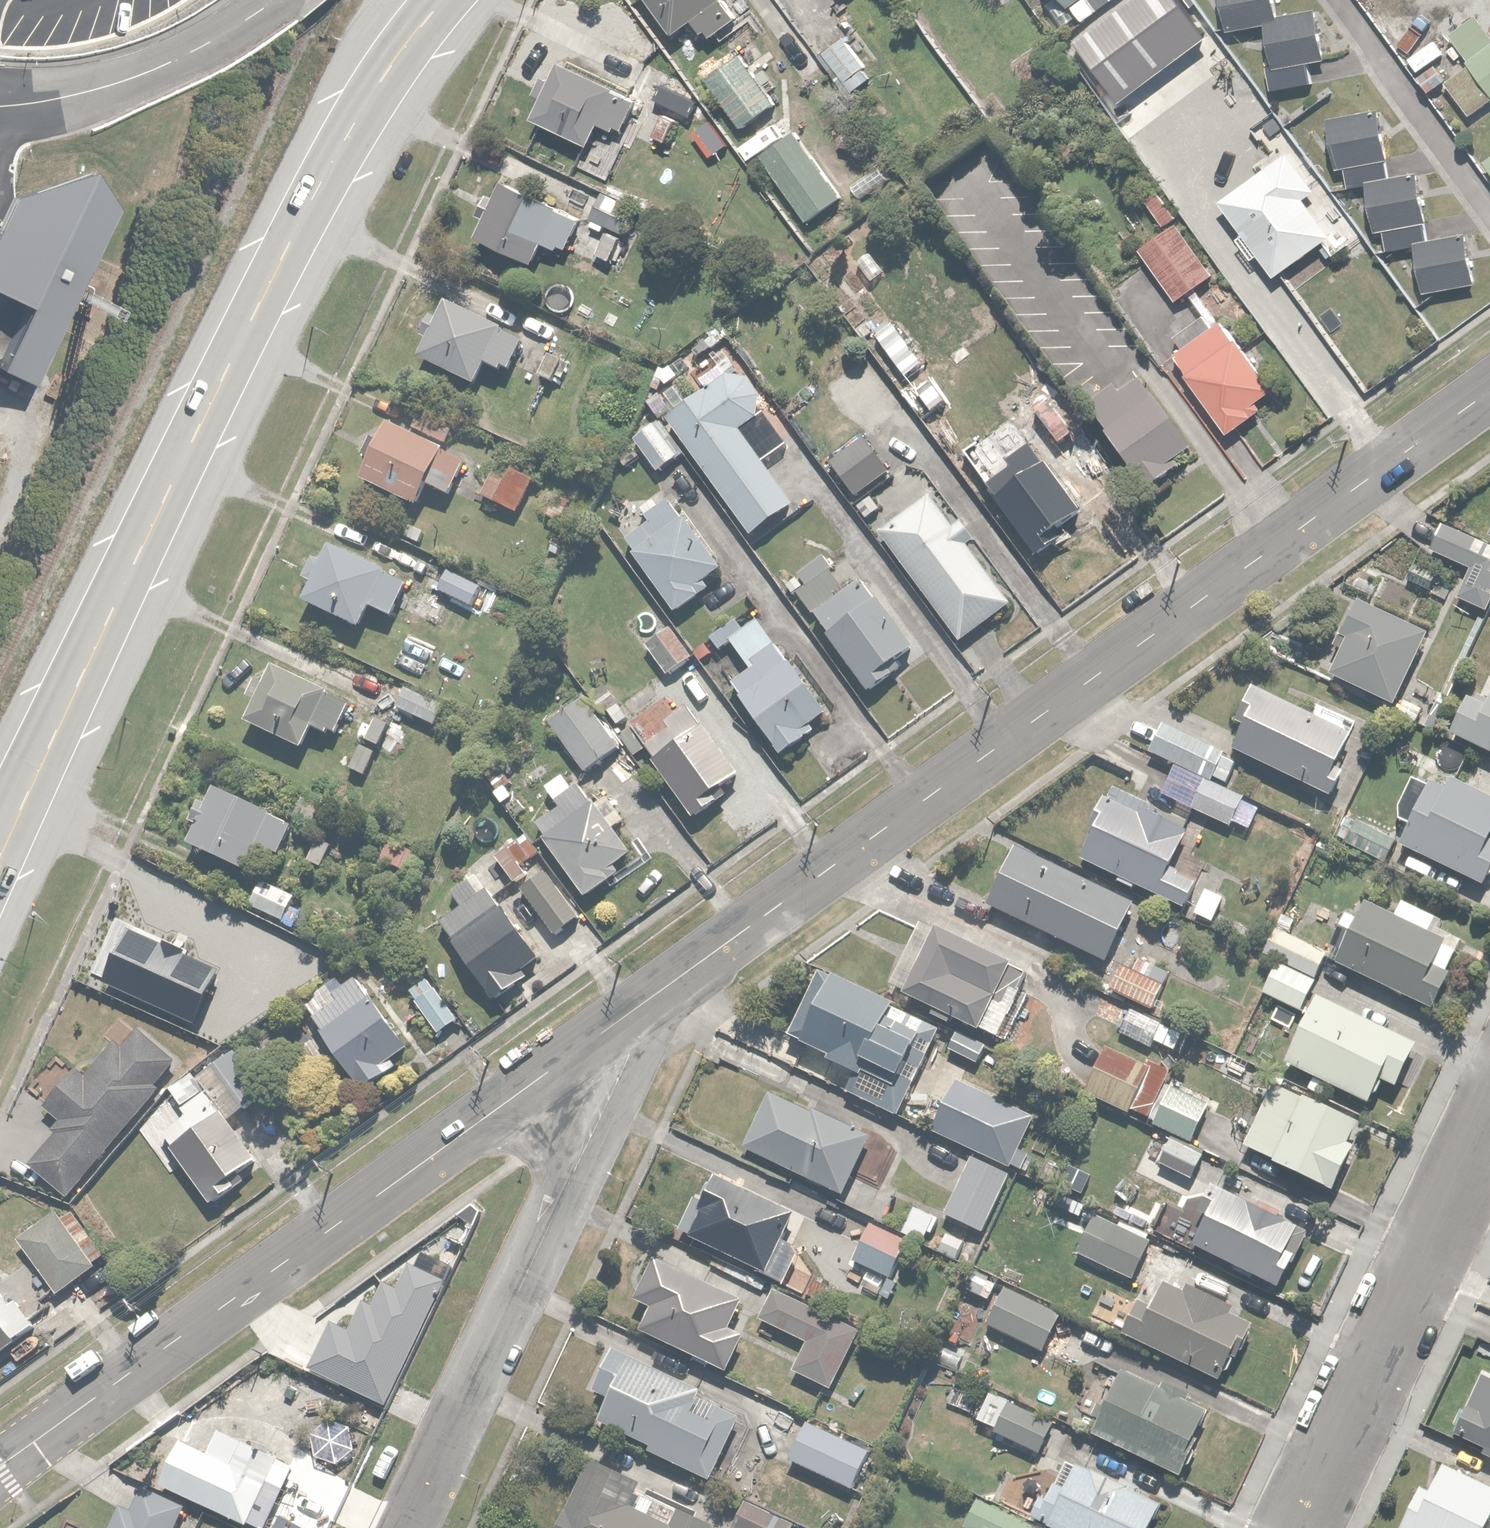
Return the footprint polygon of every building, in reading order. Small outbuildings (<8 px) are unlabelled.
[(733,0),(648,0),(676,39),(700,21),(713,38),(744,16),(733,0)] [(1310,58),(1323,57),(1317,9),(1273,14),(1271,0),(1223,0),(1227,32),(1269,27),(1272,53),(1263,54),(1267,88),(1313,82),(1310,58)] [(1451,33),(1470,61),(1448,77),(1473,113),(1489,101),(1489,28),(1479,13),(1451,33)] [(848,33),(821,52),(850,92),(876,74),(848,33)] [(744,51),(707,76),(745,133),(783,108),(744,51)] [(639,99),(560,60),(553,75),(545,71),(535,92),(543,96),(533,116),(586,141),(574,164),(608,181),(624,147),(598,135),(605,121),(624,130),(639,99)] [(1380,112),(1333,116),(1337,164),(1384,159),(1380,112)] [(796,127),(760,154),(810,222),(846,195),(796,127)] [(1289,149),(1221,198),(1273,271),(1331,230),(1306,195),(1317,187),(1289,149)] [(12,158),(0,182),(0,436),(111,206),(12,158)] [(1419,173),(1366,180),(1373,228),(1426,221),(1419,173)] [(588,220),(502,180),(496,194),(488,191),(477,215),(487,219),(480,235),(539,262),(548,243),(572,255),(588,220)] [(1160,188),(1146,198),(1163,222),(1178,212),(1160,188)] [(636,201),(605,189),(594,220),(606,224),(597,250),(616,257),(636,201)] [(1180,219),(1140,248),(1176,298),(1216,270),(1180,219)] [(1467,235),(1418,241),(1424,287),(1473,281),(1467,235)] [(530,342),(450,301),(442,317),(432,312),(422,331),(434,336),(421,362),(477,390),(489,366),(512,377),(530,342)] [(1184,346),(1173,353),(1226,428),(1260,404),(1256,398),(1274,386),(1227,319),(1214,328),(1205,316),(1177,336),(1184,346)] [(896,320),(876,335),(905,375),(926,360),(896,320)] [(573,361),(547,352),(538,375),(553,380),(555,376),(566,380),(573,361)] [(748,531),(793,500),(755,444),(742,426),(760,413),(764,395),(750,374),(727,375),(668,416),(748,531)] [(1087,402),(1136,471),(1148,488),(1169,472),(1198,451),(1143,374),(1118,393),(1112,384),(1087,402)] [(1010,464),(985,481),(1037,551),(1074,524),(1071,521),(1086,510),(1045,454),(1081,427),(1056,391),(1030,410),(1033,415),(1020,425),(1031,440),(1023,446),(1017,437),(1000,450),(1010,464)] [(462,420),(422,403),(412,427),(393,419),(385,438),(371,432),(364,449),(372,452),(361,479),(422,504),(430,483),(454,493),(470,457),(450,448),(462,420)] [(685,453),(659,418),(650,424),(646,418),(630,429),(636,437),(616,452),(626,467),(646,453),(659,471),(685,453)] [(867,437),(829,461),(851,495),(889,471),(867,437)] [(491,471),(481,496),(522,512),(537,472),(511,461),(505,477),(491,471)] [(934,488),(879,529),(961,640),(1017,598),(974,541),(980,536),(967,518),(960,523),(934,488)] [(722,567),(671,496),(644,515),(649,521),(623,539),(675,612),(714,585),(708,576),(722,567)] [(1441,524),(1429,554),(1469,570),(1458,599),(1487,611),(1489,604),(1489,560),(1486,559),(1489,548),(1489,544),(1441,524)] [(843,541),(788,583),(870,691),(925,649),(869,576),(851,590),(842,579),(861,564),(843,541)] [(408,576),(333,544),(326,558),(318,555),(306,582),(314,586),(308,601),(363,624),(372,605),(392,614),(408,576)] [(448,568),(439,590),(476,606),(485,584),(448,568)] [(1362,599),(1356,597),(1336,641),(1342,644),(1329,671),(1399,702),(1431,631),(1362,599)] [(749,606),(711,635),(690,650),(722,692),(730,684),(782,755),(823,724),(820,720),(843,703),(800,646),(787,656),(758,618),(749,606)] [(670,624),(642,644),(661,672),(690,651),(670,624)] [(309,746),(317,728),(337,737),(352,703),(333,694),(335,688),(275,662),(267,679),(258,675),(249,696),(256,699),(248,718),(309,746)] [(405,683),(396,705),(436,722),(445,701),(405,683)] [(1312,701),(1308,709),(1255,684),(1238,719),(1244,722),(1232,747),(1335,795),(1363,735),(1353,730),(1357,721),(1312,701)] [(1454,733),(1489,750),(1489,700),(1474,692),(1454,733)] [(619,745),(584,698),(550,723),(585,770),(619,745)] [(693,703),(677,714),(666,698),(631,725),(694,815),(746,779),(693,703)] [(405,733),(374,718),(350,768),(368,777),(382,746),(396,753),(405,733)] [(1234,755),(1168,723),(1163,720),(1149,750),(1177,764),(1163,791),(1230,824),(1243,798),(1203,778),(1207,770),(1223,778),(1234,755)] [(632,857),(578,785),(567,771),(548,786),(563,806),(535,828),(584,893),(632,857)] [(1402,842),(1481,883),(1489,866),(1489,794),(1454,775),(1449,786),(1434,779),(1402,842)] [(1188,821),(1117,782),(1079,857),(1206,921),(1221,891),(1167,864),(1188,821)] [(296,821),(217,784),(216,785),(208,802),(202,799),(192,820),(197,823),(189,840),(269,878),(296,821)] [(1396,838),(1363,819),(1350,841),(1383,861),(1396,838)] [(530,832),(498,856),(516,882),(534,869),(530,863),(545,853),(530,832)] [(387,833),(376,857),(412,873),(422,849),(387,833)] [(338,844),(319,836),(309,857),(328,866),(338,844)] [(1139,898),(1019,844),(991,906),(1112,959),(1139,898)] [(581,913),(547,869),(522,888),(556,933),(581,913)] [(442,920),(493,996),(496,1000),(526,980),(521,973),(542,959),(496,890),(491,893),(478,874),(452,892),(462,907),(442,920)] [(298,896),(262,879),(250,904),(287,921),(298,896)] [(232,936),(152,896),(133,934),(143,940),(134,959),(216,1000),(240,952),(227,946),(232,936)] [(1359,915),(1350,911),(1328,956),(1334,959),(1437,1007),(1466,944),(1437,930),(1442,920),(1400,900),(1394,914),(1366,901),(1359,915)] [(1299,917),(1286,909),(1257,961),(1273,970),(1262,990),(1298,1009),(1328,956),(1289,934),(1299,917)] [(1034,971),(930,919),(896,988),(1000,1040),(1034,971)] [(948,1027),(824,966),(788,1036),(829,1057),(828,1058),(857,1073),(849,1088),(924,1127),(957,1061),(936,1050),(948,1027)] [(1164,987),(1119,967),(1109,991),(1154,1011),(1164,987)] [(364,968),(306,1003),(361,1091),(392,1072),(386,1063),(413,1046),(364,968)] [(434,975),(408,995),(436,1032),(462,1013),(434,975)] [(1417,1040),(1319,995),(1287,1062),(1314,1074),(1308,1087),(1323,1094),(1330,1081),(1371,1100),(1383,1076),(1397,1083),(1417,1040)] [(1190,1034),(1133,1007),(1121,1034),(1155,1050),(1159,1042),(1182,1052),(1190,1034)] [(991,1045),(961,1030),(957,1028),(947,1048),(981,1066),(991,1045)] [(1176,1070),(1109,1041),(1087,1092),(1153,1121),(1176,1070)] [(168,1088),(186,1115),(163,1131),(213,1204),(251,1178),(245,1168),(262,1157),(233,1115),(265,1093),(236,1050),(197,1077),(193,1071),(168,1088)] [(1017,1168),(1040,1118),(961,1081),(954,1078),(930,1128),(1017,1168)] [(1356,1119),(1275,1085),(1272,1084),(1260,1112),(1242,1105),(1233,1126),(1249,1133),(1246,1140),(1274,1152),(1271,1159),(1337,1187),(1355,1145),(1346,1142),(1356,1119)] [(770,1088),(769,1091),(745,1148),(844,1189),(853,1168),(882,1181),(899,1142),(770,1088)] [(1209,1106),(1174,1089),(1157,1124),(1192,1140),(1209,1106)] [(1200,1149),(1158,1129),(1144,1157),(1187,1177),(1200,1149)] [(1012,1170),(972,1154),(947,1213),(987,1230),(1012,1170)] [(791,1210),(715,1177),(707,1195),(696,1190),(679,1230),(766,1268),(791,1210)] [(1220,1187),(1194,1242),(1278,1282),(1304,1227),(1220,1187)] [(71,1203),(60,1210),(19,1239),(54,1291),(107,1255),(71,1203)] [(939,1214),(915,1204),(904,1231),(928,1241),(939,1214)] [(1153,1237),(1094,1215),(1079,1253),(1137,1276),(1153,1237)] [(911,1238),(870,1220),(853,1260),(895,1277),(911,1238)] [(968,1236),(949,1228),(940,1250),(974,1264),(985,1237),(970,1231),(968,1236)] [(461,1258),(433,1247),(422,1272),(450,1284),(461,1258)] [(656,1252),(654,1255),(638,1296),(651,1301),(640,1328),(733,1366),(761,1295),(656,1252)] [(1138,1294),(1121,1331),(1229,1381),(1260,1315),(1172,1274),(1159,1303),(1138,1294)] [(863,1328),(778,1286),(762,1321),(810,1342),(797,1372),(835,1390),(863,1328)] [(1005,1287),(988,1324),(1047,1352),(1064,1315),(1005,1287)] [(0,1290),(0,1355),(39,1328),(17,1296),(9,1302),(0,1290)] [(409,1339),(334,1309),(312,1366),(386,1395),(409,1339)] [(652,1447),(650,1451),(725,1484),(756,1415),(704,1392),(707,1384),(613,1342),(590,1391),(612,1401),(601,1424),(652,1447)] [(1219,1407),(1127,1365),(1096,1434),(1187,1476),(1219,1407)] [(1482,1377),(1456,1431),(1485,1445),(1482,1453),(1489,1456),(1489,1380),(1482,1377)] [(1052,1421),(990,1392),(974,1424),(1037,1453),(1052,1421)] [(332,1418),(314,1433),(317,1454),(337,1461),(354,1449),(354,1428),(332,1418)] [(869,1451),(807,1424),(791,1462),(853,1488),(869,1451)] [(160,1482),(256,1527),(266,1527),(277,1505),(293,1513),(301,1497),(286,1490),(295,1469),(221,1434),(212,1455),(180,1440),(160,1482)] [(589,1456),(556,1527),(713,1527),(721,1509),(689,1495),(680,1515),(637,1495),(644,1481),(589,1456)] [(1069,1459),(1052,1491),(1049,1490),(1034,1519),(1052,1527),(1154,1527),(1164,1508),(1069,1459)] [(1421,1485),(1401,1527),(1489,1527),(1489,1525),(1489,1483),(1444,1461),(1431,1490),(1421,1485)] [(188,1511),(190,1508),(143,1487),(132,1512),(123,1508),(114,1527),(181,1527),(188,1511)] [(963,1523),(972,1527),(1041,1527),(1042,1526),(977,1494),(963,1523)] [(745,1500),(730,1527),(801,1527),(745,1500)] [(284,1513),(278,1527),(316,1527),(284,1513)]
